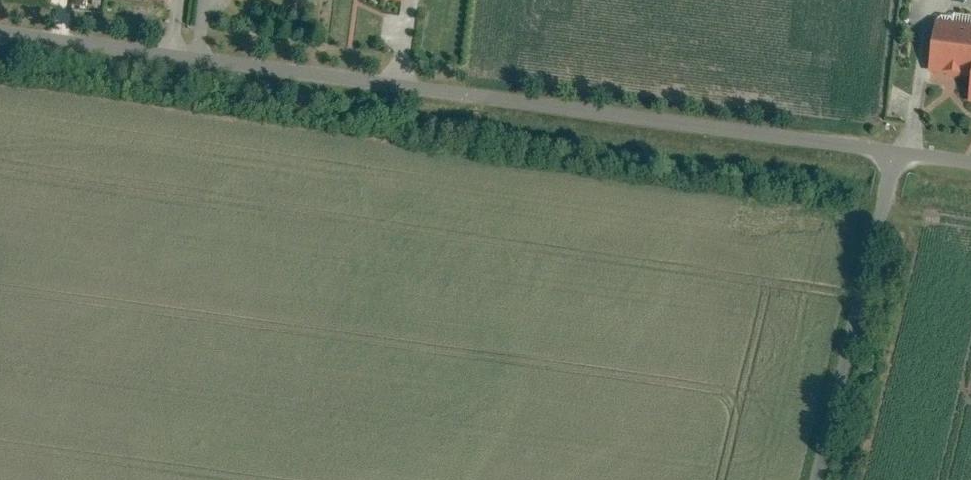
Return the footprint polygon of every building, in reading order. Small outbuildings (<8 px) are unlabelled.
[(937,71),(970,75),(970,22),(943,19),(937,71)] [(325,79),(313,77),(311,86),(324,88),(325,79)]
